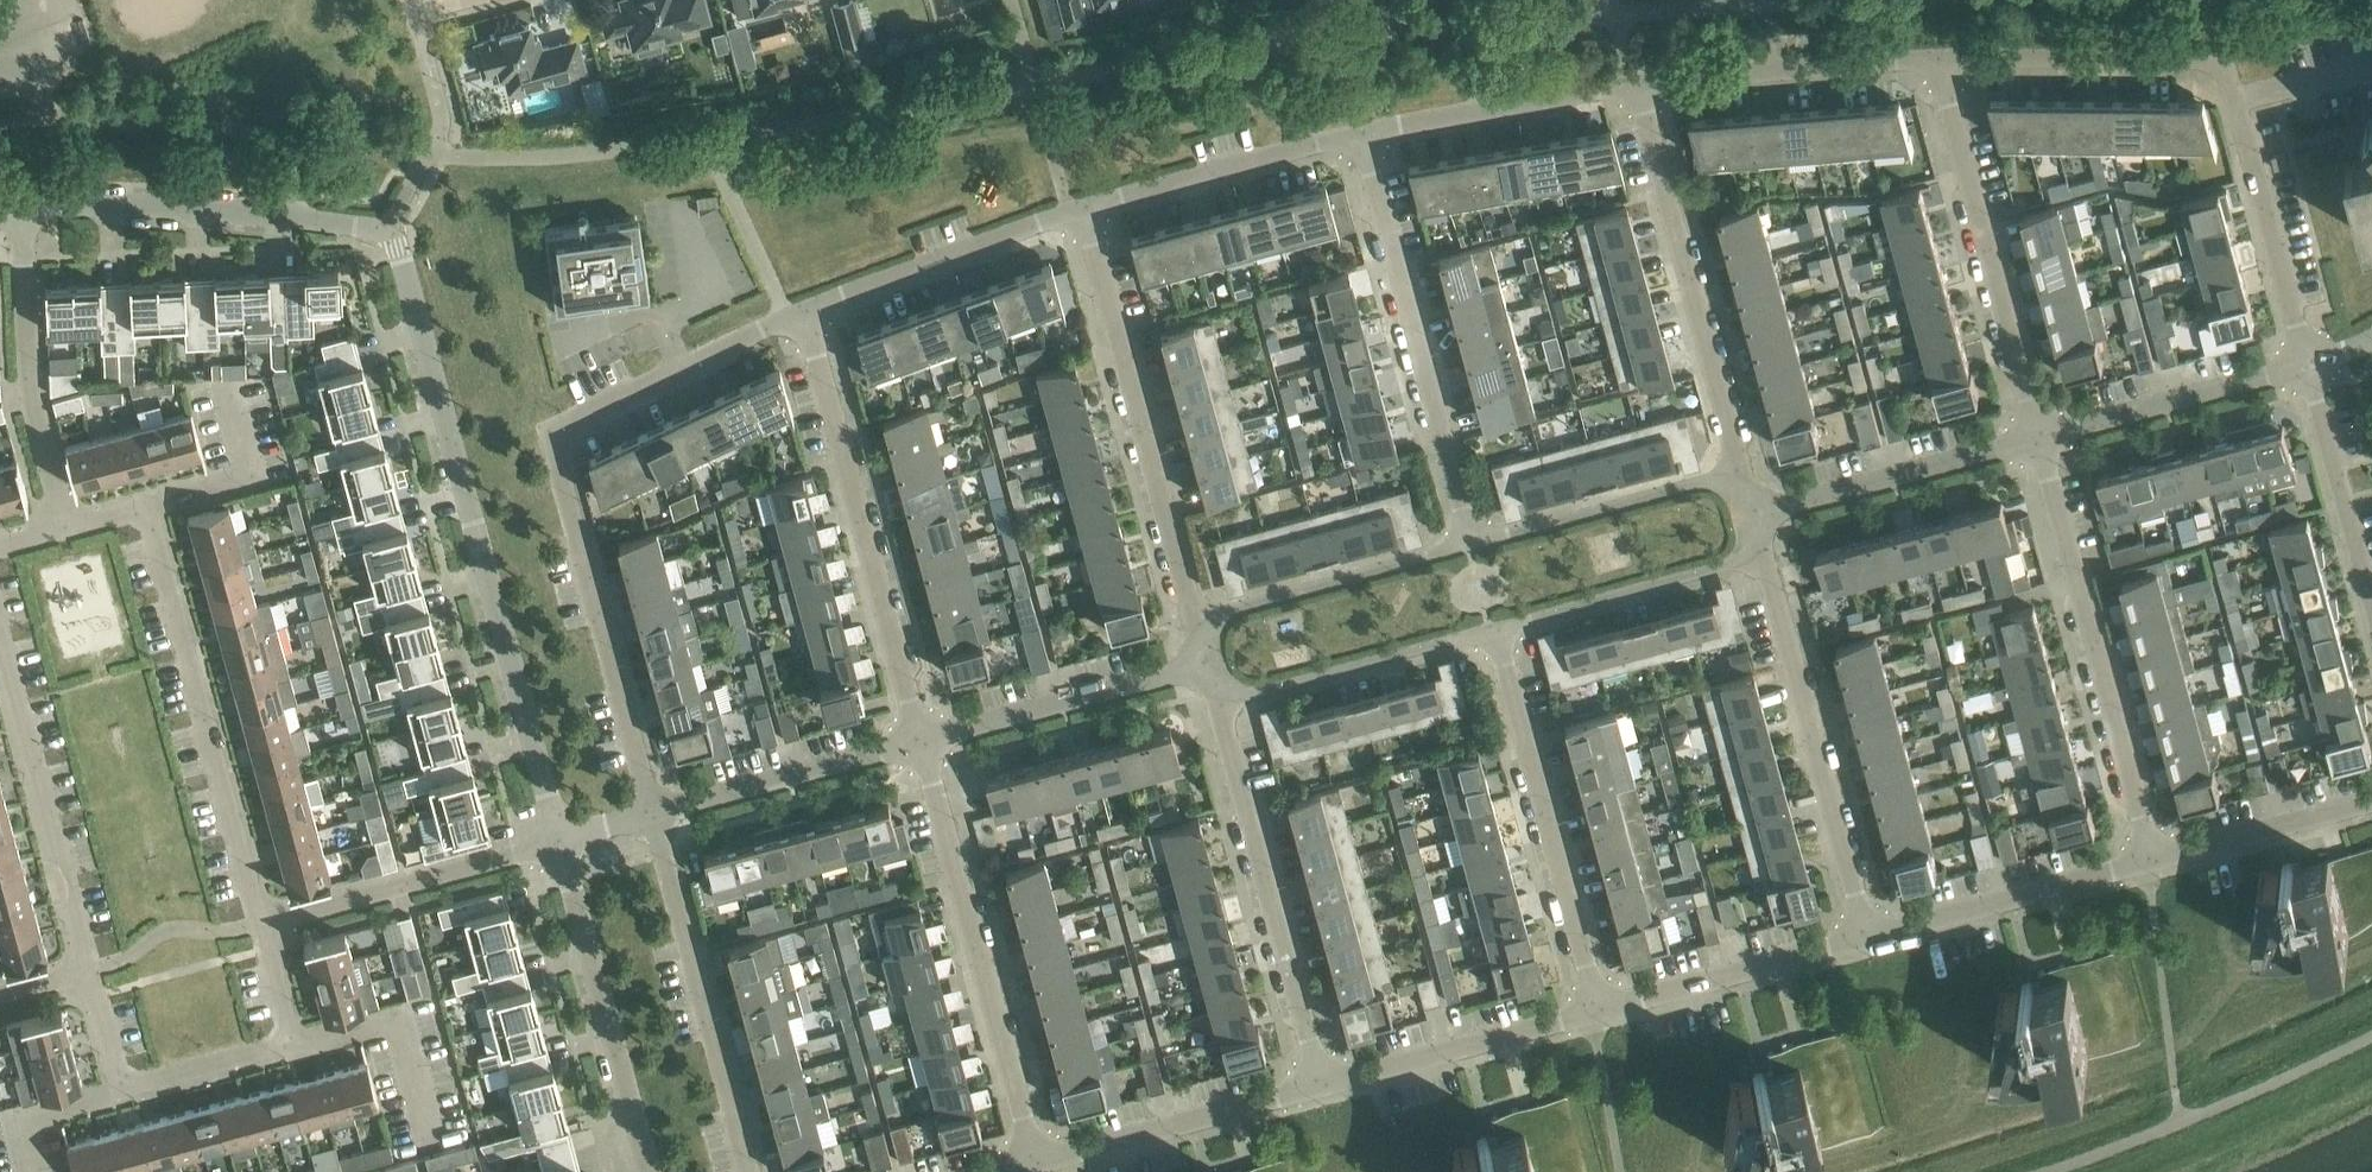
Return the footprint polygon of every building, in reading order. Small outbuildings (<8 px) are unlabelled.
[(623,5),(601,11),(607,33),(629,27),(634,47),(682,34),(680,27),(709,19),(704,0),(621,0),(623,5)] [(737,15),(756,10),(781,3),(780,0),(733,0),(737,15)] [(833,4),(844,41),(864,36),(854,0),(848,0),(833,4)] [(1066,22),(1085,17),(1082,8),(1096,4),(1112,0),(1060,0),(1066,22)] [(491,39),(476,43),(484,73),(500,69),(501,73),(505,72),(510,89),(525,84),(585,68),(577,42),(538,53),(529,23),(523,25),(522,21),(495,29),(496,32),(490,34),(491,39)] [(725,29),(711,33),(716,51),(730,48),(725,29)] [(584,90),(589,112),(611,110),(604,85),(584,90)] [(1366,109),(1369,108),(1379,106),(1375,93),(1363,96),(1366,109)] [(2032,138),(2032,96),(1992,96),(1990,96),(2002,138),(2032,138)] [(2060,138),(2060,97),(2032,96),(2032,138),(2060,138)] [(2089,139),(2089,97),(2060,97),(2060,138),(2089,139)] [(2117,139),(2117,97),(2089,97),(2089,139),(2117,139)] [(2145,139),(2146,97),(2117,97),(2117,139),(2145,139)] [(2174,139),(2174,97),(2146,97),(2145,139),(2174,139)] [(2218,149),(2206,104),(2205,98),(2174,97),(2174,139),(2214,140),(2217,150),(2218,149)] [(1901,99),(1871,101),(1874,143),(1875,153),(1886,152),(1887,158),(1905,156),(1913,149),(1915,149),(1903,105),(1901,99)] [(1874,143),(1871,101),(1843,104),(1846,145),(1874,143)] [(1846,145),(1843,104),(1814,106),(1818,147),(1846,145)] [(1818,147),(1814,106),(1786,108),(1789,150),(1818,147)] [(1789,150),(1786,108),(1757,111),(1761,152),(1789,150)] [(1761,152),(1757,111),(1729,113),(1732,155),(1761,152)] [(1732,155),(1729,113),(1693,116),(1693,115),(1691,116),(1702,157),(1732,155)] [(1623,177),(1612,133),(1610,127),(1580,132),(1588,173),(1619,168),(1622,177),(1623,177)] [(1588,173),(1580,132),(1552,137),(1560,178),(1588,173)] [(2371,137),(2367,149),(2369,156),(2348,161),(2367,235),(2370,234),(2367,225),(2371,224),(2371,136),(2371,137)] [(1560,178),(1552,137),(1524,142),(1531,183),(1560,178)] [(1531,183),(1524,142),(1496,147),(1503,188),(1531,183)] [(1503,188),(1496,147),(1468,152),(1475,193),(1503,188)] [(2276,167),(2288,164),(2285,151),(2272,155),(2276,167)] [(1475,193),(1468,152),(1440,157),(1447,198),(1475,193)] [(1447,198),(1440,157),(1408,162),(1406,162),(1418,203),(1447,198)] [(2142,175),(2125,175),(2128,187),(2157,191),(2153,177),(2142,175)] [(2068,179),(2050,184),(2054,198),(2072,193),(2070,184),(2068,179)] [(1325,181),(1296,189),(1307,229),(1334,222),(1337,232),(1338,232),(1336,222),(1353,218),(1344,185),(1327,190),(1325,181)] [(1928,213),(1921,187),(1883,197),(1890,223),(1928,213)] [(1307,229),(1296,189),(1268,196),(1279,237),(1307,229)] [(2227,217),(2220,190),(2183,200),(2190,227),(2227,217)] [(1279,237),(1268,196),(1241,204),(1252,244),(1279,237)] [(1851,200),(1837,201),(1826,204),(1830,218),(1841,215),(1853,211),(1851,200)] [(2075,200),(2059,204),(2024,214),(2029,231),(2035,230),(2039,245),(2025,249),(2025,250),(2068,237),(2084,233),(2075,200)] [(1806,204),(1810,218),(1821,215),(1817,201),(1806,204)] [(1759,203),(1721,213),(1728,239),(1766,229),(1759,203)] [(1252,244),(1241,204),(1213,211),(1224,252),(1252,244)] [(1630,221),(1626,206),(1575,220),(1584,254),(1635,240),(1635,239),(1633,240),(1628,222),(1630,221)] [(2102,211),(2107,227),(2117,224),(2113,208),(2102,211)] [(1224,252),(1213,211),(1186,219),(1197,259),(1224,252)] [(1935,239),(1928,213),(1890,223),(1897,250),(1935,239)] [(650,294),(639,214),(544,228),(556,307),(650,294)] [(1825,229),(1821,215),(1810,218),(1814,232),(1825,229)] [(2234,244),(2227,217),(2190,227),(2197,253),(2234,244)] [(1197,259),(1186,219),(1158,226),(1169,267),(1197,259)] [(2126,257),(2121,240),(2117,224),(2107,227),(2116,260),(2126,257)] [(1169,267),(1158,226),(1131,233),(1129,234),(1140,274),(1169,267)] [(2136,227),(2126,230),(2130,244),(2140,241),(2136,227)] [(1773,255),(1766,229),(1728,239),(1735,265),(1773,255)] [(2077,270),(2068,237),(2025,250),(2026,250),(2034,248),(2038,264),(2044,263),(2048,278),(2034,281),(2034,283),(2077,270)] [(1942,265),(1935,239),(1897,250),(1904,276),(1942,265)] [(1639,254),(1635,240),(1584,254),(1593,287),(1644,273),(1644,272),(1642,273),(1637,255),(1639,254)] [(2144,254),(2140,241),(2130,244),(2133,257),(2144,254)] [(1489,244),(1438,258),(1442,272),(1444,272),(1449,290),(1447,291),(1498,277),(1489,244)] [(2241,270),(2234,244),(2197,253),(2204,279),(2241,270)] [(1854,262),(1850,248),(1839,251),(1843,265),(1854,262)] [(1821,256),(1825,270),(1836,267),(1832,253),(1821,256)] [(1780,281),(1773,255),(1735,265),(1743,292),(1780,281)] [(1064,310),(1052,266),(1050,259),(1018,271),(1033,311),(1059,301),(1063,310),(1064,310)] [(1857,277),(1854,262),(1843,265),(1846,280),(1857,277)] [(1949,292),(1942,265),(1904,276),(1912,302),(1949,292)] [(307,274),(284,275),(288,331),(311,330),(310,302),(340,301),(338,267),(307,269),(307,274)] [(1839,282),(1836,267),(1825,270),(1828,285),(1839,282)] [(2086,303),(2077,270),(2034,283),(2035,283),(2043,281),(2047,297),(2053,296),(2057,311),(2043,314),(2043,316),(2086,303)] [(2248,296),(2241,270),(2204,279),(2211,306),(2248,296)] [(1033,311),(1018,271),(991,281),(1006,320),(1033,311)] [(269,273),(242,274),(244,320),(245,332),(270,330),(271,358),(275,363),(289,362),(288,331),(284,275),(270,276),(269,273)] [(1355,298),(1348,273),(1308,284),(1315,309),(1355,298)] [(1648,287),(1644,273),(1593,287),(1602,321),(1653,306),(1653,305),(1651,306),(1646,288),(1648,287)] [(244,320),(242,274),(214,276),(214,278),(200,279),(203,345),(220,344),(219,321),(244,320)] [(203,345),(200,279),(185,280),(185,277),(157,278),(160,324),(185,323),(186,346),(203,345)] [(1507,310),(1498,277),(1447,291),(1451,306),(1453,305),(1458,323),(1456,324),(1507,310)] [(160,324),(157,278),(130,280),(130,283),(115,283),(119,349),(136,349),(134,325),(160,324)] [(2122,282),(2125,293),(2135,290),(2132,279),(2122,282)] [(2140,282),(2144,296),(2154,293),(2151,279),(2140,282)] [(119,349),(115,283),(101,284),(101,281),(73,283),(76,328),(100,327),(102,350),(119,349)] [(1006,320),(991,281),(965,291),(979,330),(1006,320)] [(1787,307),(1780,281),(1743,292),(1750,318),(1787,307)] [(76,328),(73,283),(45,284),(47,330),(76,328)] [(2139,307),(2135,290),(2125,293),(2129,309),(2139,307)] [(979,330),(965,291),(938,301),(952,340),(979,330)] [(1956,318),(1949,292),(1912,302),(1919,328),(1956,318)] [(2154,293),(2144,296),(2148,310),(2158,307),(2154,293)] [(1256,298),(1258,308),(1272,305),(1269,294),(1256,298)] [(2255,320),(2248,296),(2211,306),(2215,321),(2200,325),(2208,352),(2238,344),(2233,326),(2255,320)] [(1362,323),(1355,298),(1315,309),(1322,334),(1362,323)] [(1868,315),(1864,300),(1853,303),(1857,318),(1868,315)] [(2100,300),(2086,303),(2043,316),(2044,316),(2052,314),(2056,330),(2062,329),(2066,344),(2052,347),(2052,349),(2098,337),(2097,336),(2109,333),(2100,300)] [(952,340),(938,301),(911,311),(926,350),(952,340)] [(1835,308),(1839,322),(1850,319),(1846,305),(1835,308)] [(1657,320),(1653,306),(1602,321),(1611,354),(1663,340),(1662,338),(1660,339),(1655,321),(1657,320)] [(1795,333),(1787,307),(1750,318),(1757,344),(1795,333)] [(1516,344),(1507,310),(1456,324),(1460,339),(1462,338),(1467,356),(1464,357),(1465,358),(1516,344)] [(2140,310),(2126,314),(2129,328),(2144,324),(2140,310)] [(926,350),(911,311),(884,321),(899,360),(926,350)] [(1872,329),(1868,315),(1857,318),(1861,332),(1872,329)] [(1212,319),(1184,326),(1182,318),(1164,323),(1166,331),(1160,333),(1164,348),(1167,347),(1172,365),(1169,366),(1221,352),(1212,319)] [(1964,344),(1956,318),(1919,328),(1926,354),(1964,344)] [(1854,334),(1850,319),(1839,322),(1843,337),(1854,334)] [(899,360),(884,321),(858,330),(856,331),(858,338),(843,343),(852,377),(854,377),(899,360)] [(2178,360),(2170,332),(2167,322),(2152,326),(2163,364),(2178,360)] [(1369,348),(1362,323),(1322,334),(1329,359),(1369,348)] [(2129,328),(2124,329),(2129,349),(2134,347),(2141,370),(2156,366),(2148,338),(2144,324),(2129,328)] [(1276,332),(1266,335),(1269,349),(1280,346),(1276,332)] [(321,342),(325,358),(326,359),(356,351),(352,336),(356,334),(356,333),(321,342)] [(1802,360),(1795,333),(1757,344),(1764,370),(1802,360)] [(2104,361),(2098,337),(2052,349),(2053,349),(2061,347),(2067,371),(2104,361)] [(1666,353),(1663,340),(1611,354),(1620,387),(1672,373),(1671,372),(1669,372),(1664,354),(1666,353)] [(1525,377),(1516,344),(1465,358),(1469,372),(1471,371),(1476,389),(1473,390),(1474,391),(1525,377)] [(1971,370),(1964,344),(1926,354),(1933,381),(1973,370),(1973,369),(1971,370)] [(1283,360),(1280,346),(1269,349),(1273,363),(1283,360)] [(1369,348),(1329,359),(1315,362),(1322,387),(1335,384),(1376,373),(1369,348)] [(360,365),(356,351),(326,359),(325,358),(314,361),(325,403),(370,391),(362,364),(360,365)] [(1230,385),(1221,352),(1169,366),(1173,381),(1176,380),(1181,398),(1178,399),(1230,385)] [(1882,367),(1878,352),(1867,355),(1871,370),(1882,367)] [(1864,372),(1860,357),(1849,360),(1853,375),(1864,372)] [(1809,386),(1802,360),(1764,370),(1771,396),(1809,386)] [(221,361),(211,361),(212,376),(221,375),(221,361)] [(1082,387),(1074,361),(1037,371),(1044,397),(1082,387)] [(1886,381),(1882,367),(1871,370),(1875,384),(1886,381)] [(80,369),(49,371),(51,393),(81,385),(80,369)] [(1979,394),(1973,370),(1933,381),(1933,382),(1935,381),(1942,405),(1979,394)] [(781,371),(746,387),(762,419),(766,428),(778,422),(792,416),(793,415),(782,373),(781,371)] [(1868,386),(1864,372),(1853,375),(1857,389),(1868,386)] [(1382,398),(1376,373),(1335,384),(1342,409),(1382,398)] [(1534,410),(1525,377),(1474,391),(1477,405),(1480,404),(1485,422),(1482,423),(1483,424),(1534,410)] [(173,379),(157,380),(158,391),(173,390),(173,379)] [(158,391),(157,380),(130,381),(133,394),(142,391),(158,391)] [(744,381),(718,393),(736,431),(762,419),(746,387),(744,381)] [(1289,382),(1279,384),(1283,398),(1293,395),(1289,382)] [(1239,419),(1230,385),(1178,399),(1182,414),(1185,413),(1190,431),(1187,432),(1187,433),(1239,419)] [(983,389),(987,404),(998,401),(994,386),(983,389)] [(1816,413),(1809,386),(1771,396),(1778,422),(1776,423),(1776,424),(1816,413)] [(1089,413),(1082,387),(1044,397),(1051,423),(1089,413)] [(123,399),(122,388),(107,389),(107,400),(123,399)] [(107,400),(107,389),(91,390),(92,401),(107,400)] [(377,418),(370,391),(325,403),(336,444),(378,433),(374,419),(377,418)] [(81,392),(53,400),(57,414),(85,407),(81,392)] [(1878,396),(1890,439),(1905,434),(1893,392),(1878,396)] [(718,393),(692,406),(710,443),(736,431),(718,393)] [(1297,409),(1293,395),(1283,398),(1287,412),(1297,409)] [(1389,423),(1382,398),(1342,409),(1349,434),(1389,423)] [(1852,403),(1864,446),(1882,441),(1871,398),(1852,403)] [(926,408),(884,420),(893,453),(935,441),(929,419),(944,415),(941,405),(927,409),(926,408)] [(692,406),(666,418),(684,456),(710,443),(692,406)] [(202,452),(191,411),(165,418),(176,459),(201,452),(201,453),(202,452)] [(1685,411),(1636,425),(1647,465),(1673,458),(1671,450),(1694,443),(1685,411)] [(1096,439),(1089,413),(1051,423),(1058,449),(1096,439)] [(1816,414),(1816,413),(1776,424),(1783,448),(1821,438),(1814,414),(1816,414)] [(176,459),(165,418),(140,425),(152,466),(176,459)] [(666,418),(641,430),(659,468),(684,456),(666,418)] [(1248,452),(1239,419),(1187,433),(1191,447),(1194,446),(1198,464),(1196,465),(1196,466),(1248,452)] [(992,424),(996,439),(1007,436),(1003,421),(992,424)] [(1389,423),(1349,434),(1337,437),(1344,462),(1396,448),(1389,423)] [(2239,437),(2231,440),(2241,477),(2267,470),(2257,433),(2254,423),(2253,424),(2253,426),(2237,430),(2239,437)] [(152,466),(140,425),(116,432),(127,472),(152,466)] [(1647,465),(1636,425),(1588,438),(1599,478),(1647,465)] [(2298,478),(2283,425),(2257,433),(2267,470),(2272,485),(2298,478)] [(1031,429),(1007,436),(996,439),(1000,453),(1035,444),(1031,429)] [(641,430),(615,442),(633,480),(659,468),(641,430)] [(1307,445),(1303,431),(1293,434),(1296,448),(1307,445)] [(127,472),(116,432),(91,439),(102,479),(127,472)] [(378,433),(336,444),(314,450),(318,466),(341,460),(348,485),(392,473),(384,446),(382,447),(378,433)] [(950,437),(935,441),(893,453),(902,486),(944,474),(938,452),(953,448),(950,437)] [(1599,478),(1588,438),(1539,451),(1551,491),(1599,478)] [(102,479),(91,439),(65,446),(76,487),(78,486),(77,486),(102,479)] [(1103,465),(1096,439),(1058,449),(1065,475),(1103,465)] [(2241,477),(2231,440),(2204,447),(2214,484),(2218,497),(2244,490),(2241,477)] [(588,455),(577,458),(585,486),(596,484),(599,496),(601,495),(605,504),(612,501),(613,503),(630,495),(629,493),(637,489),(633,480),(615,442),(590,454),(588,455)] [(1310,459),(1307,445),(1296,448),(1300,462),(1310,459)] [(2214,484),(2204,447),(2178,454),(2188,491),(2214,484)] [(1551,491),(1539,451),(1490,464),(1499,496),(1522,490),(1524,498),(1551,491)] [(1257,486),(1248,452),(1196,466),(1200,480),(1203,479),(1208,497),(1205,498),(1205,499),(1257,486)] [(784,456),(772,454),(777,473),(784,471),(784,456)] [(2188,491),(2178,454),(2152,461),(2162,498),(2188,491)] [(17,459),(0,463),(0,500),(2,506),(26,500),(27,500),(28,500),(17,459)] [(2162,498),(2152,461),(2126,468),(2136,505),(2139,517),(2165,510),(2162,498)] [(1110,491),(1103,465),(1065,475),(1072,501),(1110,491)] [(2136,505),(2126,468),(2099,475),(2104,492),(2094,495),(2099,515),(2136,505)] [(749,470),(722,477),(726,492),(752,481),(749,470)] [(959,470),(944,474),(902,486),(910,518),(953,507),(947,484),(962,480),(959,470)] [(806,508),(802,494),(817,490),(812,472),(768,484),(777,518),(820,506),(819,505),(806,508)] [(336,531),(400,514),(396,500),(399,500),(392,473),(348,485),(354,509),(332,515),(336,531)] [(1006,477),(1010,491),(1021,488),(1017,474),(1006,477)] [(1407,487),(1359,500),(1370,540),(1396,533),(1394,525),(1416,519),(1407,487)] [(1025,503),(1021,488),(1010,491),(1014,506),(1025,503)] [(1117,517),(1110,491),(1072,501),(1079,528),(1117,517)] [(302,512),(298,497),(287,500),(291,515),(302,512)] [(682,512),(680,500),(670,505),(673,516),(682,512)] [(1370,540),(1359,500),(1310,513),(1321,553),(1370,540)] [(738,528),(734,512),(731,501),(722,503),(725,514),(724,515),(728,531),(738,528)] [(2013,517),(2007,519),(2002,502),(1975,509),(1986,547),(1998,593),(2032,584),(2028,571),(2013,575),(2006,550),(2021,546),(2013,517)] [(968,503),(953,507),(910,518),(919,551),(962,539),(956,517),(971,513),(968,503)] [(2279,517),(2293,513),(2291,503),(2277,507),(2279,517)] [(189,516),(196,541),(236,530),(229,504),(188,515),(188,517),(189,516)] [(820,507),(820,506),(777,518),(786,550),(829,539),(828,538),(815,541),(810,525),(816,524),(812,509),(820,507)] [(718,521),(714,508),(704,510),(708,524),(718,521)] [(1986,547),(1975,509),(1949,516),(1959,554),(1986,547)] [(2264,510),(2250,514),(2253,524),(2267,521),(2264,510)] [(306,527),(302,512),(291,515),(295,530),(306,527)] [(1321,553),(1310,513),(1262,526),(1273,566),(1321,553)] [(404,528),(400,514),(336,531),(341,548),(363,542),(370,566),(414,554),(407,527),(404,528)] [(2253,524),(2250,514),(2237,518),(2239,528),(2253,524)] [(1959,554),(1949,516),(1923,523),(1933,561),(1959,554)] [(1124,543),(1117,517),(1079,528),(1086,554),(1124,543)] [(2315,543),(2308,517),(2271,527),(2278,554),(2316,543),(2315,543)] [(1933,561),(1923,523),(1896,530),(1907,568),(1933,561)] [(2212,524),(2198,528),(2201,538),(2215,535),(2212,524)] [(1036,540),(1032,526),(1021,529),(1025,543),(1036,540)] [(1273,566),(1262,526),(1213,539),(1222,572),(1245,565),(1247,574),(1273,566)] [(250,527),(236,530),(196,541),(202,566),(243,555),(257,551),(250,527)] [(747,561),(743,544),(738,528),(728,531),(737,564),(747,561)] [(2201,538),(2198,528),(2184,532),(2187,542),(2201,538)] [(1907,568),(1896,530),(1870,537),(1880,575),(1907,568)] [(656,531),(619,541),(626,567),(663,557),(656,531)] [(977,535),(962,539),(919,551),(928,584),(971,572),(965,550),(979,546),(977,535)] [(1880,575),(1870,537),(1844,545),(1854,582),(1880,575)] [(2149,553),(2146,542),(2145,542),(2144,538),(2108,548),(2112,563),(2149,553)] [(2160,538),(2146,542),(2149,553),(2162,549),(2160,538)] [(829,540),(829,539),(786,550),(795,583),(838,572),(837,571),(824,574),(819,558),(825,557),(821,542),(829,540)] [(1039,555),(1036,540),(1025,543),(1028,558),(1039,555)] [(2323,541),(2315,543),(2316,543),(2278,554),(2286,580),(2323,570),(2321,564),(2326,562),(2323,541)] [(1131,570),(1124,543),(1086,554),(1093,580),(1131,570)] [(1854,582),(1844,545),(1817,552),(1828,589),(1854,582)] [(301,550),(305,565),(315,562),(311,547),(301,550)] [(730,567),(727,553),(716,556),(720,570),(730,567)] [(421,581),(414,554),(370,566),(376,590),(354,597),(358,613),(422,596),(418,582),(421,581)] [(2229,567),(2225,554),(2215,556),(2218,570),(2229,567)] [(250,580),(243,555),(202,566),(209,591),(250,580)] [(2127,578),(2123,579),(2128,596),(2134,595),(2138,610),(2124,613),(2124,615),(2178,600),(2166,556),(2125,567),(2127,578)] [(670,583),(663,557),(626,567),(633,593),(670,583)] [(319,577),(315,562),(305,565),(309,580),(319,577)] [(2237,565),(2229,567),(2218,570),(2225,596),(2244,591),(2237,565)] [(734,581),(730,567),(720,570),(724,584),(734,581)] [(986,568),(971,572),(928,584),(937,616),(980,605),(974,582),(988,578),(986,568)] [(1138,596),(1131,570),(1093,580),(1101,607),(1141,596),(1140,595),(1138,596)] [(2330,596),(2330,595),(2323,570),(2286,580),(2273,583),(2280,609),(2330,596)] [(838,573),(838,572),(795,583),(779,588),(788,621),(804,616),(847,605),(846,604),(833,607),(828,591),(834,590),(830,575),(838,573)] [(2201,576),(2206,593),(2216,590),(2212,574),(2201,576)] [(742,581),(746,597),(756,594),(752,578),(742,581)] [(1035,581),(1039,596),(1050,593),(1046,578),(1035,581)] [(256,605),(250,580),(209,591),(216,616),(256,605)] [(677,610),(670,583),(633,593),(640,620),(677,610)] [(1986,596),(1983,585),(1969,589),(1972,600),(1986,596)] [(328,609),(325,596),(322,587),(304,592),(310,614),(328,609)] [(1972,600),(1969,589),(1954,593),(1957,604),(1972,600)] [(2221,606),(2216,590),(2206,593),(2210,609),(2221,606)] [(1054,607),(1050,593),(1039,596),(1043,610),(1054,607)] [(2337,593),(2330,595),(2330,596),(2280,609),(2287,635),(2300,632),(2337,622),(2335,616),(2340,614),(2337,593)] [(738,594),(723,598),(726,610),(731,608),(741,606),(738,594)] [(761,610),(756,594),(746,597),(750,613),(761,610)] [(426,609),(422,596),(358,613),(362,629),(385,623),(392,647),(436,636),(429,609),(426,609)] [(1147,620),(1141,596),(1101,607),(1101,608),(1103,607),(1109,631),(1147,620)] [(1934,610),(1931,599),(1917,603),(1919,614),(1934,610)] [(2044,639),(2034,605),(2005,613),(2002,600),(1973,607),(1980,633),(1995,629),(2001,650),(2044,639)] [(2178,600),(2124,615),(2129,632),(2143,628),(2147,643),(2133,646),(2133,648),(2187,633),(2178,600)] [(270,601),(256,605),(216,616),(223,640),(277,626),(270,601)] [(994,601),(980,605),(937,616),(946,648),(944,649),(944,650),(989,637),(983,615),(997,611),(994,601)] [(1712,601),(1686,608),(1697,648),(1746,635),(1737,603),(1714,609),(1712,601)] [(1919,614),(1917,603),(1902,607),(1905,618),(1919,614)] [(847,605),(804,616),(813,649),(856,638),(855,637),(842,640),(837,624),(843,623),(839,608),(847,606),(847,605)] [(692,606),(677,610),(640,620),(647,646),(699,632),(692,606)] [(741,606),(731,608),(734,622),(745,619),(741,606)] [(1034,606),(1017,611),(1022,629),(1039,625),(1034,606)] [(2229,609),(2232,622),(2243,620),(2239,606),(2229,609)] [(1697,648),(1686,608),(1637,621),(1648,661),(1697,648)] [(335,636),(329,611),(311,616),(317,640),(322,639),(335,636)] [(1879,614),(1864,618),(1867,629),(1882,625),(1879,614)] [(1867,629),(1864,618),(1850,621),(1853,632),(1867,629)] [(748,633),(745,619),(734,622),(738,636),(748,633)] [(2247,633),(2243,620),(2232,622),(2236,636),(2247,633)] [(1648,661),(1637,621),(1589,634),(1600,674),(1648,661)] [(2344,647),(2337,622),(2300,632),(2307,658),(2344,648),(2344,647)] [(1021,629),(1032,671),(1050,666),(1039,625),(1022,629),(1021,629)] [(277,626),(223,640),(229,665),(284,650),(277,626)] [(1938,646),(1934,631),(1923,634),(1927,649),(1938,646)] [(706,658),(699,632),(647,646),(654,672),(692,662),(706,658)] [(2195,665),(2187,633),(2133,648),(2142,646),(2146,662),(2152,661),(2155,676),(2142,679),(2142,681),(2185,669),(2185,668),(2195,665)] [(1600,674),(1589,634),(1563,641),(1565,649),(1543,655),(1551,688),(1600,674)] [(1876,634),(1838,644),(1845,670),(1883,660),(1876,634)] [(342,661),(338,646),(335,636),(322,639),(329,664),(332,664),(342,661)] [(443,662),(436,636),(392,647),(398,672),(376,678),(380,694),(444,677),(440,663),(443,662)] [(989,638),(989,637),(944,650),(950,674),(988,663),(982,640),(989,638)] [(846,657),(852,656),(860,654),(856,638),(813,649),(822,682),(819,683),(865,671),(864,670),(851,673),(846,657)] [(2044,639),(2001,650),(1986,654),(1989,664),(2004,660),(2010,683),(2052,671),(2044,639)] [(2219,642),(2224,658),(2234,656),(2230,640),(2219,642)] [(760,647),(764,663),(774,660),(770,644),(760,647)] [(2351,645),(2344,647),(2344,648),(2307,658),(2314,684),(2351,674),(2349,668),(2354,667),(2351,645)] [(1942,660),(1938,646),(1927,649),(1931,663),(1942,660)] [(284,650),(229,665),(236,690),(276,679),(290,675),(284,650)] [(2238,672),(2234,656),(2224,658),(2228,674),(2238,672)] [(759,672),(755,658),(745,661),(748,674),(759,672)] [(2257,672),(2253,658),(2243,661),(2247,675),(2257,672)] [(779,676),(774,660),(764,663),(768,679),(779,676)] [(1890,686),(1883,660),(1845,670),(1852,696),(1890,686)] [(346,676),(342,661),(332,664),(336,679),(346,676)] [(699,689),(692,662),(654,672),(662,699),(699,689)] [(2194,702),(2185,669),(2142,681),(2150,679),(2155,695),(2160,694),(2164,709),(2151,712),(2151,714),(2194,702)] [(865,672),(865,671),(819,683),(826,707),(863,697),(857,674),(865,672)] [(2052,671),(2010,683),(1995,687),(1998,697),(2012,693),(2018,715),(2061,704),(2052,671)] [(763,685),(759,672),(748,674),(743,676),(747,690),(763,685)] [(2261,685),(2257,672),(2247,675),(2250,688),(2261,685)] [(366,673),(354,677),(360,700),(372,696),(366,673)] [(1757,688),(1753,673),(1701,687),(1711,721),(1762,707),(1762,706),(1759,707),(1754,689),(1757,688)] [(2358,699),(2351,674),(2314,684),(2301,688),(2308,714),(2321,710),(2358,700),(2358,699)] [(1434,676),(1408,683),(1419,724),(1468,710),(1459,678),(1437,684),(1434,676)] [(448,691),(444,677),(380,694),(385,711),(407,705),(414,729),(458,717),(451,690),(448,691)] [(283,704),(276,679),(236,690),(243,715),(283,704)] [(1419,724),(1408,683),(1360,696),(1371,737),(1419,724)] [(1948,684),(1938,687),(1941,701),(1952,698),(1948,684)] [(713,685),(699,689),(662,699),(669,725),(720,711),(713,685)] [(1897,712),(1890,686),(1852,696),(1859,722),(1897,712)] [(1973,693),(1964,696),(1968,710),(1977,707),(1973,693)] [(356,711),(352,696),(341,699),(345,714),(356,711)] [(1371,737),(1360,696),(1312,709),(1323,750),(1371,737)] [(1956,713),(1952,698),(1941,701),(1945,716),(1956,713)] [(2365,698),(2358,699),(2358,700),(2321,710),(2328,736),(2365,726),(2364,720),(2368,719),(2365,698)] [(2206,699),(2194,702),(2151,714),(2159,712),(2164,728),(2169,727),(2173,742),(2160,745),(2160,747),(2203,735),(2215,731),(2206,699)] [(290,728),(283,704),(243,715),(249,739),(290,728)] [(2061,704),(2018,715),(2004,719),(2007,730),(2021,726),(2027,748),(2070,736),(2061,704)] [(777,710),(784,738),(800,734),(792,706),(777,710)] [(2237,708),(2242,725),(2252,722),(2248,706),(2237,708)] [(1766,721),(1762,707),(1711,721),(1720,754),(1771,740),(1771,739),(1768,740),(1763,722),(1766,721)] [(1323,750),(1312,709),(1286,716),(1288,724),(1265,731),(1274,763),(1323,750)] [(1615,710),(1564,724),(1568,739),(1570,738),(1575,756),(1573,757),(1573,758),(1624,744),(1615,710)] [(2257,713),(2261,727),(2271,724),(2267,710),(2257,713)] [(360,726),(356,711),(345,714),(349,729),(360,726)] [(732,753),(720,711),(669,725),(675,748),(699,742),(704,760),(732,753)] [(777,740),(770,712),(755,716),(762,744),(777,740)] [(1904,738),(1897,712),(1859,722),(1866,748),(1904,738)] [(465,744),(458,717),(414,729),(425,769),(466,758),(463,745),(465,744)] [(2261,754),(2256,738),(2252,722),(2242,725),(2250,757),(2261,754)] [(2275,723),(2271,724),(2261,727),(2268,753),(2282,749),(2275,723)] [(290,728),(249,739),(256,764),(297,753),(311,749),(305,724),(290,728)] [(1983,725),(1969,729),(1972,738),(1986,734),(1983,725)] [(2371,751),(2365,726),(2328,736),(2335,761),(2371,751)] [(1180,765),(1170,727),(1143,734),(1153,772),(1180,765)] [(2220,730),(2215,731),(2203,735),(2160,747),(2168,745),(2173,761),(2178,760),(2182,775),(2169,778),(2169,780),(2214,768),(2214,767),(2212,767),(2208,753),(2218,751),(2223,743),(2220,730)] [(1153,772),(1143,734),(1117,742),(1127,779),(1153,772)] [(1963,736),(1952,739),(1956,753),(1967,750),(1963,736)] [(2079,769),(2070,736),(2027,748),(2013,752),(2015,762),(2030,758),(2036,781),(2079,769)] [(1911,764),(1904,738),(1866,748),(1874,775),(1911,764)] [(1775,754),(1771,740),(1720,754),(1728,787),(1780,773),(1780,772),(1777,773),(1772,755),(1775,754)] [(1127,779),(1117,742),(1090,749),(1101,787),(1127,779)] [(1633,777),(1624,744),(1573,758),(1577,772),(1579,771),(1584,789),(1582,790),(1582,791),(1633,777)] [(369,760),(365,745),(354,748),(358,763),(369,760)] [(1484,773),(1477,748),(1437,759),(1444,784),(1484,773)] [(1101,787),(1090,749),(1064,756),(1074,794),(1101,787)] [(1971,765),(1967,750),(1956,753),(1960,768),(1971,765)] [(303,778),(297,753),(256,764),(263,789),(303,778)] [(2277,786),(2292,782),(2284,753),(2269,758),(2277,786)] [(1074,794),(1064,756),(1038,763),(1048,801),(1074,794)] [(1994,757),(1978,761),(1982,775),(1998,771),(1994,757)] [(470,772),(466,758),(425,769),(402,776),(407,792),(429,786),(436,810),(480,798),(473,771),(470,772)] [(2247,763),(2255,792),(2270,788),(2262,759),(2247,763)] [(373,775),(369,760),(358,763),(363,778),(373,775)] [(1048,801),(1038,763),(1011,770),(1022,808),(1048,801)] [(1918,790),(1911,764),(1874,775),(1881,801),(1918,790)] [(2221,792),(2214,768),(2169,780),(2177,778),(2184,802),(2221,792)] [(2088,801),(2079,769),(2036,781),(2022,785),(2024,795),(2039,791),(2045,813),(2090,801),(2089,800),(2088,801)] [(1022,808),(1011,770),(985,777),(995,815),(1022,808)] [(1491,798),(1484,773),(1444,784),(1451,809),(1491,798)] [(1784,787),(1780,773),(1728,787),(1737,820),(1789,806),(1789,805),(1786,806),(1781,788),(1784,787)] [(318,774),(303,778),(263,789),(270,814),(310,803),(325,799),(318,774)] [(1642,810),(1633,777),(1582,791),(1586,805),(1588,804),(1593,822),(1591,823),(1591,824),(1642,810)] [(1388,785),(1392,799),(1402,796),(1398,782),(1388,785)] [(382,810),(378,795),(376,785),(359,790),(366,814),(372,813),(382,810)] [(1339,785),(1287,799),(1291,814),(1294,814),(1298,832),(1347,818),(1339,785)] [(1977,788),(1966,791),(1970,806),(1981,803),(1977,788)] [(1926,817),(1918,790),(1881,801),(1888,827),(1926,817)] [(1406,810),(1402,796),(1392,799),(1395,812),(1406,810)] [(487,825),(480,798),(436,810),(442,835),(420,841),(425,858),(489,841),(485,826),(487,825)] [(1498,823),(1491,798),(1451,809),(1458,834),(1498,823)] [(1678,817),(1678,820),(1685,818),(1682,801),(1658,807),(1660,815),(1672,812),(1673,818),(1678,817)] [(2096,825),(2090,801),(2045,813),(2045,814),(2052,812),(2061,845),(2079,840),(2078,839),(2094,834),(2092,826),(2096,825)] [(317,827),(310,803),(270,814),(276,838),(317,827)] [(1985,817),(1981,803),(1970,806),(1974,820),(1985,817)] [(912,852),(903,819),(893,821),(888,804),(862,811),(872,848),(876,862),(912,852)] [(1180,815),(1177,804),(1163,808),(1166,819),(1180,815)] [(0,807),(0,834),(13,830),(6,805),(0,807)] [(1793,820),(1789,806),(1737,820),(1746,853),(1798,839),(1798,838),(1795,839),(1790,821),(1793,820)] [(1166,819),(1163,808),(1148,812),(1151,823),(1166,819)] [(386,825),(382,810),(372,813),(376,828),(386,825)] [(1651,843),(1642,810),(1591,824),(1595,838),(1597,837),(1602,855),(1600,856),(1600,857),(1651,843)] [(872,848),(862,811),(836,818),(846,855),(872,848)] [(1206,844),(1198,817),(1161,828),(1168,854),(1206,844)] [(1933,844),(1926,817),(1888,827),(1895,853),(1893,853),(1893,854),(1933,844)] [(846,855),(836,818),(809,825),(819,862),(846,855)] [(1128,829),(1125,818),(1110,822),(1113,833),(1128,829)] [(1347,818),(1298,832),(1296,832),(1300,847),(1303,847),(1307,865),(1356,851),(1347,818)] [(1113,833),(1110,822),(1096,826),(1099,837),(1113,833)] [(1995,827),(2004,860),(2019,856),(2010,822),(1995,827)] [(1505,848),(1498,823),(1458,834),(1464,859),(1505,848)] [(819,862),(809,825),(783,832),(793,869),(819,862)] [(323,852),(317,827),(276,838),(283,863),(323,852)] [(1085,829),(1073,832),(1058,836),(1061,847),(1088,840),(1085,829)] [(13,830),(0,834),(0,860),(20,855),(13,830)] [(767,877),(756,839),(756,840),(754,830),(753,831),(753,833),(737,837),(739,844),(730,847),(740,884),(767,877)] [(1979,856),(1994,852),(1988,830),(1973,834),(1979,856)] [(793,869),(783,832),(756,839),(767,877),(793,869)] [(1401,834),(1405,848),(1415,845),(1412,832),(1401,834)] [(374,839),(383,869),(398,866),(389,835),(374,839)] [(1061,847),(1058,836),(1044,840),(1047,851),(1061,847)] [(1802,853),(1798,839),(1746,853),(1755,886),(1808,871),(1804,872),(1799,854),(1802,853)] [(1017,847),(1020,858),(1035,854),(1032,843),(1017,847)] [(1660,876),(1651,843),(1600,857),(1604,871),(1606,870),(1611,889),(1609,889),(1609,890),(1660,876)] [(1213,870),(1206,844),(1168,854),(1175,880),(1213,870)] [(1933,845),(1933,844),(1893,854),(1900,879),(1937,868),(1931,845),(1933,845)] [(1419,845),(1415,845),(1405,848),(1412,873),(1425,869),(1419,845)] [(709,873),(699,876),(707,902),(742,892),(740,884),(730,847),(704,854),(709,873)] [(1511,873),(1505,848),(1464,859),(1471,883),(1511,873)] [(2329,859),(2329,858),(2295,867),(2294,864),(2291,862),(2287,862),(2284,864),(2282,867),(2282,870),(2285,878),(2281,879),(2279,872),(2261,870),(2251,941),(2264,943),(2276,943),(2289,942),(2301,941),(2313,938),(2315,944),(2350,934),(2349,934),(2371,921),(2371,848),(2329,859)] [(1695,849),(1679,853),(1684,870),(1700,866),(1695,849)] [(1365,884),(1356,851),(1307,865),(1305,865),(1309,880),(1312,880),(1316,898),(1365,884)] [(331,878),(323,852),(283,863),(290,888),(289,888),(290,890),(331,878)] [(1109,855),(1113,870),(1124,867),(1120,852),(1109,855)] [(0,860),(0,887),(27,880),(20,855),(0,860)] [(1106,871),(1102,857),(1091,860),(1095,874),(1106,871)] [(1044,860),(1006,870),(1013,896),(1051,886),(1044,860)] [(1128,881),(1124,867),(1113,870),(1117,884),(1128,881)] [(1432,894),(1425,869),(1412,873),(1418,898),(1432,894)] [(1220,896),(1213,870),(1175,880),(1182,906),(1220,896)] [(1110,886),(1106,871),(1095,874),(1099,889),(1110,886)] [(1816,901),(1808,871),(1755,886),(1756,887),(1765,884),(1773,913),(1816,901)] [(1518,897),(1511,873),(1471,883),(1478,908),(1518,897)] [(1669,909),(1660,876),(1609,890),(1613,904),(1615,904),(1620,922),(1616,923),(1616,924),(1669,909)] [(27,880),(0,887),(0,913),(33,904),(27,880)] [(895,882),(881,885),(884,896),(898,892),(895,882)] [(884,896),(881,885),(868,889),(867,884),(854,888),(858,903),(884,896)] [(1374,917),(1365,884),(1316,898),(1314,898),(1318,913),(1321,913),(1325,931),(1374,917)] [(1691,888),(1695,902),(1709,898),(1705,885),(1691,888)] [(1058,912),(1051,886),(1013,896),(1020,922),(1058,912)] [(506,904),(502,889),(438,906),(442,924),(465,918),(472,942),(516,930),(508,903),(506,904)] [(1716,897),(1723,924),(1737,920),(1729,893),(1716,897)] [(1439,919),(1432,894),(1418,898),(1425,923),(1439,919)] [(843,896),(829,899),(832,910),(846,906),(843,896)] [(868,909),(880,952),(937,937),(936,936),(923,939),(919,925),(924,923),(917,896),(868,909)] [(1227,922),(1220,896),(1182,906),(1189,932),(1227,922)] [(1525,922),(1518,897),(1478,908),(1485,933),(1525,922)] [(1720,938),(1709,898),(1695,902),(1706,941),(1720,938)] [(832,910),(829,899),(815,903),(818,914),(832,910)] [(33,904),(0,913),(0,940),(40,929),(33,904)] [(1123,907),(1127,922),(1138,919),(1134,904),(1123,907)] [(1105,912),(1109,927),(1120,924),(1116,909),(1105,912)] [(1669,910),(1669,909),(1616,924),(1624,953),(1668,942),(1660,913),(1669,910)] [(791,910),(777,914),(780,924),(794,920),(791,910)] [(1065,938),(1058,912),(1020,922),(1027,948),(1065,938)] [(411,914),(382,921),(389,947),(403,943),(418,940),(411,914)] [(780,924),(777,914),(763,917),(766,928),(780,924)] [(1383,950),(1374,917),(1325,931),(1323,931),(1327,946),(1329,946),(1334,964),(1383,950)] [(826,919),(803,925),(808,940),(820,937),(823,949),(833,946),(829,932),(826,919)] [(1142,933),(1138,919),(1127,922),(1131,936),(1142,933)] [(1446,944),(1439,919),(1425,923),(1432,947),(1446,944)] [(740,935),(754,931),(751,921),(737,924),(740,935)] [(1234,948),(1227,922),(1189,932),(1196,958),(1234,948)] [(1531,946),(1525,922),(1485,933),(1491,957),(1490,957),(1490,958),(1533,946),(1531,946)] [(1124,938),(1120,924),(1109,927),(1113,941),(1124,938)] [(766,935),(729,945),(736,972),(773,962),(785,959),(789,958),(799,955),(791,928),(778,932),(766,935)] [(8,971),(7,966),(8,966),(48,955),(47,954),(40,929),(0,940),(0,973),(8,971)] [(523,957),(516,930),(472,942),(478,966),(452,973),(456,990),(483,982),(524,971),(520,958),(523,957)] [(352,958),(345,931),(304,943),(304,944),(305,944),(312,968),(352,958)] [(937,938),(937,937),(880,952),(889,985),(903,982),(946,970),(945,969),(932,972),(928,958),(933,956),(929,940),(937,938)] [(1072,964),(1065,938),(1027,948),(1034,974),(1072,964)] [(424,964),(420,949),(418,940),(403,943),(410,968),(414,967),(424,964)] [(841,946),(845,962),(855,959),(851,943),(841,946)] [(1452,968),(1446,944),(1432,947),(1439,972),(1452,968)] [(837,960),(833,946),(823,949),(826,962),(837,960)] [(1541,976),(1533,946),(1490,958),(1498,988),(1541,976)] [(1241,974),(1234,948),(1196,958),(1203,984),(1241,974)] [(1393,985),(1383,950),(1334,964),(1332,965),(1336,979),(1338,979),(1343,997),(1339,998),(1340,1000),(1383,988),(1393,985)] [(2115,951),(2091,957),(2040,971),(2039,970),(2038,970),(2042,986),(2035,988),(2034,987),(2032,984),(2029,983),(2026,983),(2023,985),(2022,988),(2022,991),(2024,999),(2020,1000),(2018,993),(2000,990),(1991,1062),(2003,1063),(2016,1064),(2028,1063),(2041,1061),(2053,1059),(2055,1064),(2089,1055),(2089,1054),(2139,1040),(2155,1033),(2154,1032),(2139,1040),(2115,951)] [(364,954),(352,958),(312,968),(318,993),(371,979),(364,954)] [(1137,960),(1141,974),(1152,971),(1148,957),(1137,960)] [(736,972),(728,974),(737,993),(741,992),(743,999),(796,984),(789,958),(785,959),(773,962),(736,972)] [(860,975),(855,959),(845,962),(849,978),(860,975)] [(1119,964),(1123,979),(1134,976),(1130,962),(1119,964)] [(424,964),(414,967),(421,993),(432,990),(429,979),(424,964)] [(1079,990),(1072,964),(1034,974),(1041,1000),(1079,990)] [(1460,996),(1452,968),(1439,972),(1446,999),(1460,996)] [(946,971),(946,970),(903,982),(912,1015),(955,1003),(954,1002),(941,1005),(937,991),(942,989),(938,973),(946,971)] [(528,985),(524,971),(483,982),(494,1023),(538,1011),(530,985),(528,985)] [(1156,986),(1152,971),(1141,974),(1145,989),(1156,986)] [(1248,1000),(1241,974),(1203,984),(1210,1010),(1248,1000)] [(1423,1006),(1439,1001),(1432,974),(1416,978),(1423,1006)] [(1138,990),(1134,976),(1123,979),(1127,993),(1138,990)] [(378,1005),(371,979),(318,993),(325,1018),(325,1019),(378,1005)] [(1410,980),(1396,984),(1398,993),(1412,989),(1411,986),(1410,980)] [(803,1010),(796,984),(743,999),(750,1024),(787,1014),(803,1010)] [(847,998),(844,984),(833,987),(837,1001),(847,998)] [(1391,1017),(1383,988),(1340,1000),(1348,1028),(1391,1017)] [(1086,1016),(1079,990),(1041,1000),(1048,1026),(1086,1016)] [(851,1012),(847,998),(837,1001),(841,1015),(851,1012)] [(1255,1026),(1248,1000),(1210,1010),(1218,1037),(1255,1026)] [(955,1004),(955,1003),(912,1015),(921,1048),(964,1036),(963,1035),(950,1038),(946,1024),(951,1022),(947,1006),(955,1004)] [(21,1019),(7,1023),(14,1049),(28,1045),(69,1034),(62,1010),(62,1008),(21,1019)] [(858,1012),(863,1028),(873,1025),(869,1009),(858,1012)] [(1152,1012),(1156,1026),(1167,1023),(1163,1009),(1152,1012)] [(545,1038),(538,1011),(494,1023),(500,1047),(478,1054),(482,1070),(505,1064),(546,1053),(542,1039),(545,1038)] [(794,1041),(787,1014),(750,1024),(743,1026),(751,1046),(755,1044),(757,1051),(794,1041)] [(1134,1017),(1137,1031),(1149,1028),(1145,1014),(1134,1017)] [(1093,1042),(1086,1016),(1048,1026),(1056,1053),(1093,1042)] [(1170,1038),(1167,1023),(1156,1026),(1159,1041),(1170,1038)] [(878,1041),(873,1025),(863,1028),(867,1044),(878,1041)] [(1257,1026),(1255,1026),(1218,1037),(1218,1039),(1220,1038),(1226,1061),(1264,1051),(1257,1026)] [(1152,1043),(1149,1028),(1137,1031),(1141,1046),(1152,1043)] [(1843,1031),(1819,1037),(1768,1051),(1767,1049),(1766,1050),(1773,1076),(1766,1078),(1765,1077),(1763,1074),(1759,1073),(1755,1074),(1753,1077),(1753,1081),(1755,1089),(1751,1090),(1749,1082),(1731,1080),(1722,1152),(1735,1153),(1747,1153),(1760,1153),(1772,1151),(1784,1148),(1786,1154),(1820,1145),(1820,1144),(1886,1126),(1886,1125),(1870,1129),(1843,1031)] [(75,1059),(69,1034),(28,1045),(35,1070),(75,1059)] [(964,1037),(964,1036),(921,1048),(930,1081),(973,1069),(972,1068),(959,1071),(955,1057),(960,1055),(956,1039),(964,1037)] [(862,1050),(858,1037),(847,1039),(851,1053),(862,1050)] [(801,1067),(794,1041),(757,1051),(764,1076),(764,1077),(801,1067)] [(1100,1068),(1093,1042),(1056,1053),(1063,1079),(1100,1068)] [(865,1064),(862,1050),(851,1053),(855,1067),(865,1064)] [(550,1067),(546,1053),(505,1064),(516,1105),(560,1093),(553,1066),(550,1067)] [(1141,1059),(1147,1081),(1137,1084),(1140,1095),(1165,1088),(1156,1055),(1141,1059)] [(75,1059),(35,1070),(16,1075),(23,1101),(83,1085),(82,1084),(75,1059)] [(378,1101),(367,1060),(366,1061),(341,1068),(352,1108),(378,1101)] [(808,1093),(801,1067),(764,1077),(764,1076),(757,1078),(765,1098),(770,1097),(771,1103),(808,1093)] [(352,1108),(341,1068),(316,1075),(327,1115),(352,1108)] [(1100,1068),(1063,1079),(1061,1079),(1067,1104),(1105,1094),(1099,1071),(1101,1070),(1100,1068)] [(973,1070),(973,1069),(930,1081),(938,1113),(936,1114),(982,1102),(981,1101),(968,1104),(964,1090),(969,1088),(965,1072),(973,1070)] [(327,1115),(316,1075),(292,1081),(303,1122),(327,1115)] [(876,1078),(881,1094),(891,1091),(887,1075),(876,1078)] [(303,1122),(292,1081),(267,1088),(278,1129),(282,1143),(307,1136),(303,1122)] [(278,1129),(267,1088),(242,1095),(253,1135),(278,1129)] [(823,1089),(808,1093),(771,1103),(778,1128),(778,1129),(816,1119),(830,1115),(823,1089)] [(862,1092),(865,1105),(876,1102),(872,1089),(862,1092)] [(896,1107),(891,1091),(881,1094),(885,1110),(896,1107)] [(567,1120),(560,1093),(516,1105),(523,1130),(480,1141),(488,1156),(504,1152),(504,1153),(536,1144),(536,1143),(568,1134),(564,1120),(567,1120)] [(242,1095),(217,1102),(228,1142),(232,1155),(257,1149),(253,1135),(242,1095)] [(1544,1101),(1492,1116),(1492,1114),(1490,1115),(1497,1141),(1490,1143),(1488,1140),(1485,1138),(1482,1138),(1479,1139),(1477,1142),(1477,1146),(1479,1154),(1475,1155),(1473,1147),(1456,1145),(1452,1171),(1588,1171),(1567,1095),(1544,1101)] [(228,1142),(217,1102),(193,1108),(204,1149),(228,1142)] [(880,1116),(876,1102),(865,1105),(869,1119),(880,1116)] [(982,1103),(982,1102),(936,1114),(943,1138),(980,1128),(974,1105),(982,1103)] [(204,1149),(193,1108),(168,1115),(179,1155),(204,1149)] [(143,1122),(154,1162),(157,1171),(183,1171),(179,1155),(168,1115),(143,1122)] [(823,1145),(816,1119),(778,1129),(778,1128),(771,1130),(779,1150),(784,1149),(786,1155),(823,1145)] [(154,1162),(143,1122),(118,1128),(129,1169),(154,1162)] [(890,1126),(899,1160),(914,1156),(905,1122),(890,1126)] [(118,1128),(93,1135),(103,1171),(130,1171),(129,1169),(118,1128)] [(868,1132),(877,1166),(892,1162),(883,1128),(868,1132)] [(572,1148),(568,1134),(536,1143),(536,1144),(540,1157),(572,1148)] [(93,1135),(69,1142),(68,1141),(67,1142),(75,1171),(103,1171),(93,1135)] [(478,1156),(474,1142),(449,1149),(453,1162),(478,1156)] [(389,1143),(364,1150),(365,1154),(368,1164),(393,1157),(389,1143)] [(823,1145),(786,1155),(776,1158),(780,1171),(819,1171),(829,1169),(823,1145)] [(543,1170),(575,1161),(572,1148),(540,1157),(543,1170)] [(453,1162),(449,1149),(425,1155),(429,1169),(453,1162)] [(368,1164),(365,1154),(364,1150),(339,1156),(343,1171),(368,1164)] [(506,1162),(504,1153),(504,1152),(488,1156),(491,1166),(506,1162)] [(415,1158),(400,1162),(403,1171),(406,1171),(418,1169),(415,1158)] [(575,1161),(543,1170),(544,1171),(578,1171),(575,1161)] [(400,1162),(385,1166),(387,1171),(403,1171),(400,1162)] [(315,1167),(316,1171),(333,1171),(330,1163),(315,1167)]
